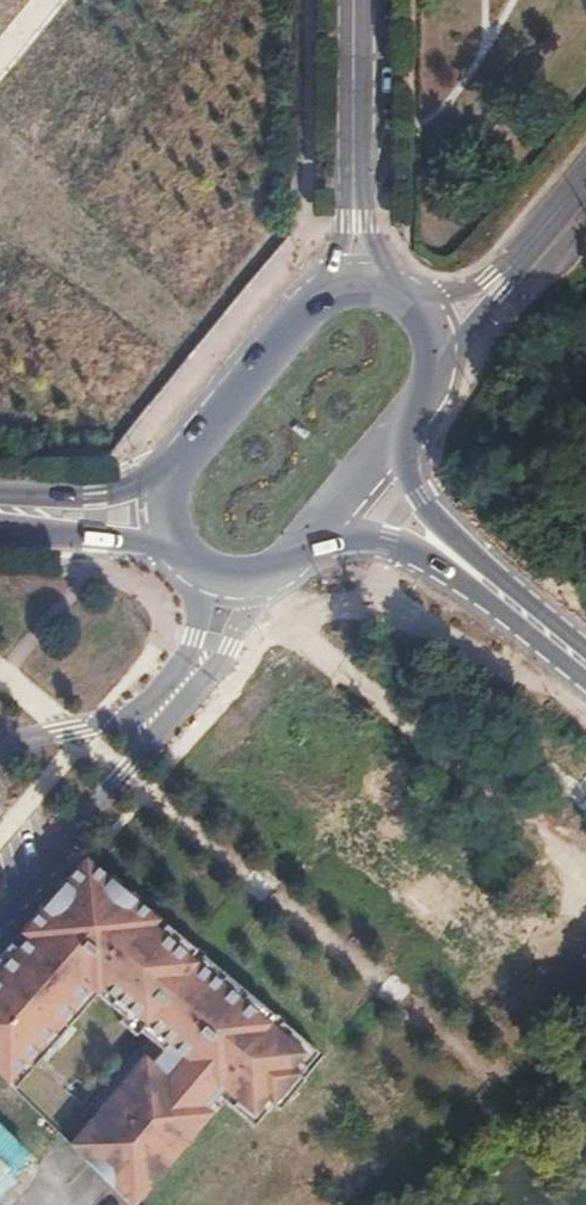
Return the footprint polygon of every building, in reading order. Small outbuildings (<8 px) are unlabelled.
[(547,762),(564,778),(559,783),(580,802),(585,796),(585,774),(559,749),(547,762)] [(303,1065),(84,876),(18,953),(0,973),(0,1083),(83,987),(179,1070),(164,1088),(140,1067),(64,1155),(122,1204),(136,1204),(223,1105),(249,1128),(303,1065)] [(34,1163),(0,1130),(0,1197),(34,1163)]
